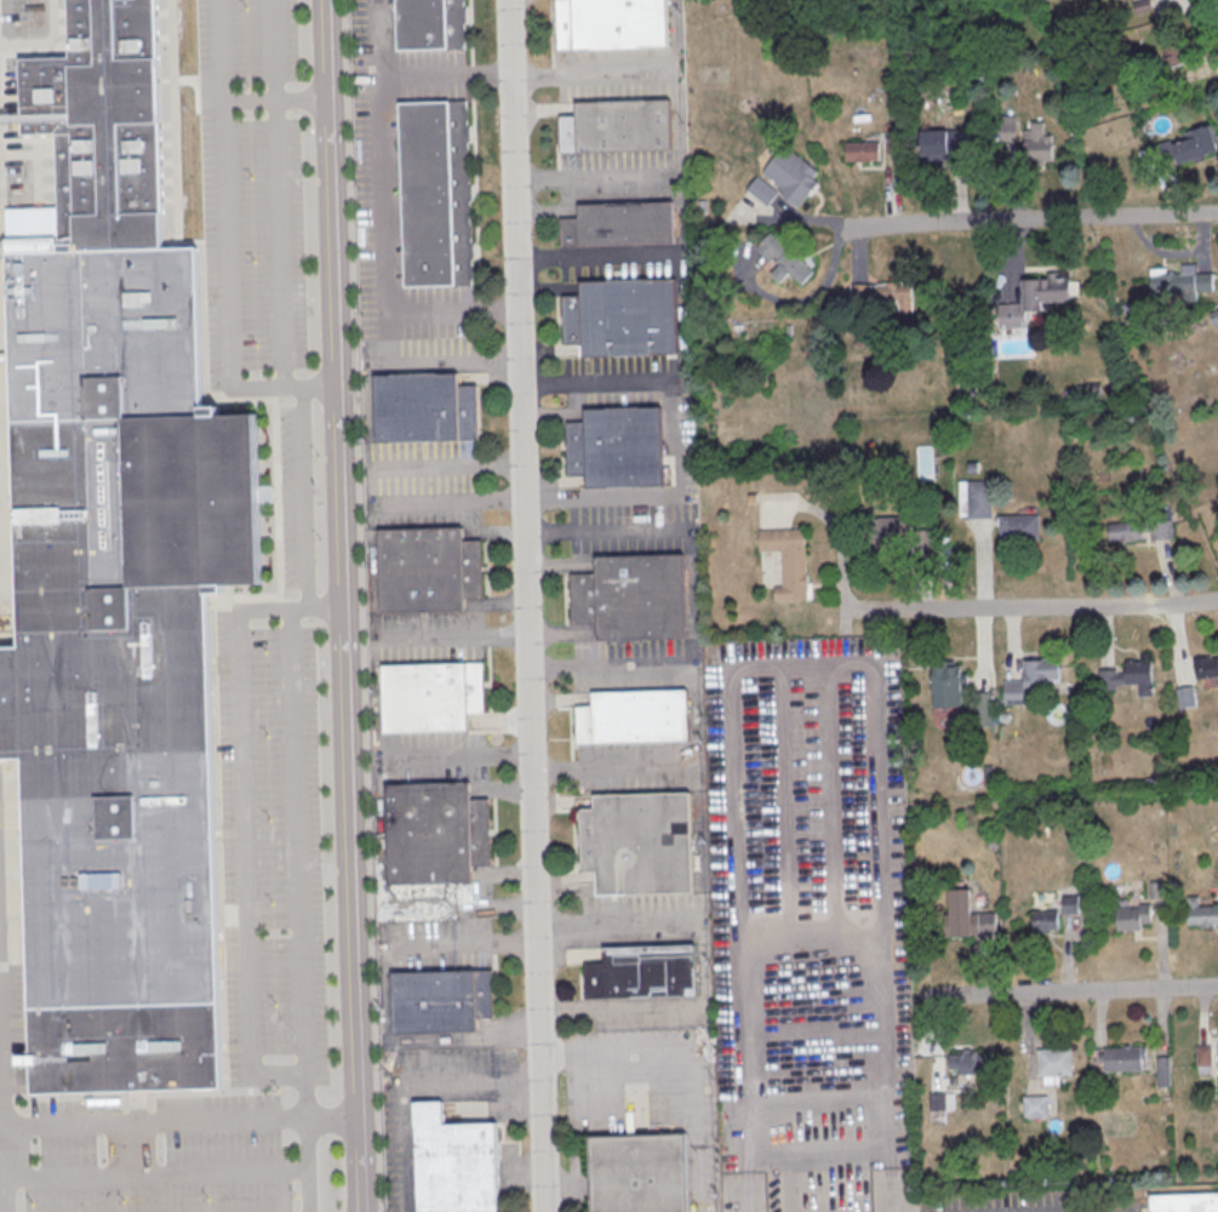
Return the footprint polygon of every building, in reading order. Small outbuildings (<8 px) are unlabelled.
[(23,760),(0,761),(0,648),(21,647),(6,208),(57,207),(55,133),(23,135),(21,59),(72,57),(69,0),(155,0),(164,250),(198,248),(204,408),(219,408),(219,417),(257,416),(263,583),(225,584),(227,595),(207,596),(224,1087),(35,1093),(23,760)] [(401,48),(399,0),(465,0),(467,47),(401,48)] [(557,51),(555,0),(667,0),(669,46),(557,51)] [(400,102),(467,99),(474,284),(407,286),(400,102)] [(671,149),(564,154),(561,119),(577,118),(577,103),(669,99),(671,149)] [(1053,133),(1048,133),(1048,122),(1025,122),(1025,161),(1053,161),(1053,133)] [(1211,128),(1217,153),(1217,158),(1203,162),(1205,164),(1179,171),(1176,159),(1151,166),(1145,148),(1171,141),(1173,149),(1193,143),(1190,135),(1211,128)] [(920,135),(967,133),(967,164),(921,164),(920,135)] [(880,142),(845,142),(845,161),(880,161),(880,142)] [(769,205),(777,193),(798,209),(824,174),(783,144),(748,191),(769,205)] [(675,242),(564,248),(562,221),(578,219),(577,205),(673,201),(675,242)] [(801,285),(814,271),(772,231),(756,248),(776,267),(770,274),(781,283),(790,274),(801,285)] [(1148,267),(1149,303),(1162,302),(1162,293),(1179,292),(1179,301),(1196,301),(1195,290),(1212,290),(1211,273),(1195,273),(1195,263),(1180,264),(1180,273),(1166,273),(1166,267),(1148,267)] [(1023,276),(1024,304),(997,304),(998,328),(1026,328),(1026,311),(1043,311),(1043,301),(1070,300),(1069,276),(1023,276)] [(676,354),(585,358),(584,343),(568,343),(567,297),(583,296),(582,282),(674,278),(676,354)] [(861,307),(912,307),(912,284),(861,284),(861,307)] [(376,377),(458,375),(459,387),(476,385),(478,439),(377,441),(376,377)] [(662,485),(590,488),(590,474),(571,475),(568,424),(588,423),(587,411),(659,408),(662,485)] [(933,446),(917,446),(917,476),(933,476),(933,446)] [(967,463),(978,462),(978,473),(967,473),(967,463)] [(967,480),(967,519),(991,519),(991,480),(967,480)] [(999,515),(1039,514),(1039,538),(999,538),(999,515)] [(864,516),(900,515),(900,534),(910,534),(910,530),(931,528),(932,549),(865,551),(864,516)] [(1108,522),(1172,519),(1173,539),(1153,541),(1151,532),(1143,532),(1143,539),(1109,542),(1108,522)] [(379,530),(463,527),(463,542),(481,541),(484,598),(465,598),(465,611),(383,614),(379,530)] [(759,531),(806,528),(808,600),(777,601),(776,587),(784,587),(783,551),(760,551),(759,531)] [(686,638),(600,642),(599,623),(574,624),(572,574),(597,573),(596,555),(681,551),(686,638)] [(1194,657),(1196,679),(1217,677),(1217,655),(1194,657)] [(1023,659),(1058,658),(1059,679),(1045,679),(1046,694),(1025,696),(1025,704),(1005,705),(1005,681),(1024,680),(1023,659)] [(1125,659),(1151,658),(1153,694),(1139,694),(1139,684),(1116,684),(1116,690),(1098,691),(1097,669),(1116,668),(1116,673),(1125,673),(1125,659)] [(932,665),(933,708),(962,707),(961,664),(954,664),(954,661),(939,661),(939,665),(932,665)] [(383,667),(482,662),(485,713),(470,714),(470,720),(509,718),(510,726),(387,732),(383,667)] [(1196,706),(1194,686),(1179,687),(1180,707),(1196,706)] [(690,741),(578,745),(577,708),(595,707),(595,694),(687,690),(690,741)] [(388,785),(471,782),(471,800),(488,800),(490,865),(474,865),(474,884),(390,886),(388,785)] [(694,893),(600,897),(599,871),(584,871),(582,811),(596,811),(595,796),(690,793),(694,893)] [(1150,882),(1162,881),(1162,899),(1150,899),(1150,882)] [(949,888),(970,887),(971,913),(995,911),(996,934),(950,936),(949,888)] [(1063,896),(1077,896),(1079,913),(1063,914),(1063,896)] [(1117,908),(1140,908),(1140,904),(1151,904),(1151,922),(1142,922),(1142,930),(1117,931),(1117,908)] [(1189,905),(1217,904),(1217,929),(1189,930),(1189,905)] [(1033,910),(1058,910),(1059,933),(1033,934),(1033,910)] [(585,997),(584,964),(606,964),(605,950),(697,945),(699,993),(585,997)] [(394,1034),(393,972),(493,970),(494,1016),(479,1017),(479,1031),(394,1034)] [(1197,1047),(1212,1046),(1213,1063),(1197,1064),(1197,1047)] [(1037,1048),(1071,1047),(1073,1075),(1039,1076),(1037,1048)] [(1105,1048),(1140,1047),(1142,1070),(1107,1071),(1105,1048)] [(959,1052),(977,1051),(977,1054),(985,1054),(987,1074),(959,1075),(957,1068),(949,1069),(948,1054),(959,1054),(959,1052)] [(954,1109),(954,1091),(930,1091),(930,1109),(954,1109)] [(1023,1097),(1048,1096),(1048,1117),(1024,1119),(1023,1097)] [(497,1124),(500,1211),(418,1211),(414,1103),(444,1102),(445,1125),(497,1124)] [(684,1133),(687,1211),(594,1211),(590,1137),(684,1133)] [(1151,1197),(1217,1196),(1217,1211),(1152,1211),(1151,1197)]
